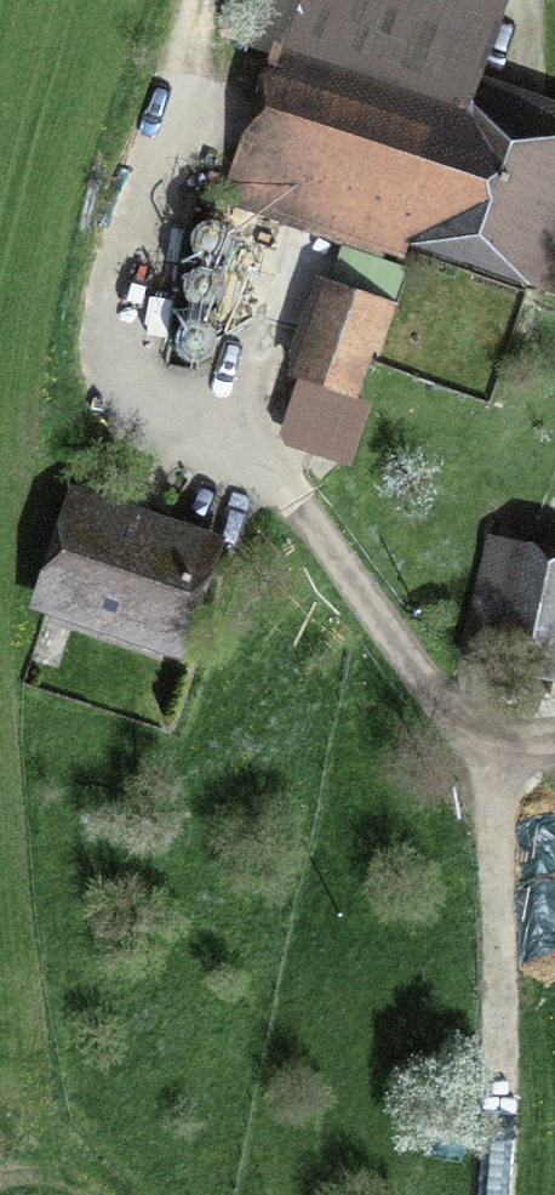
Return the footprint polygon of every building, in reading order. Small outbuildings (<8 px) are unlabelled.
[(425,218),(533,255),(554,188),(554,146),(430,104),(449,49),(358,19),(364,0),(302,0),(246,166),(423,225),(425,218)] [(395,307),(330,285),(302,369),(356,387),(370,346),(381,350),(395,307)] [(347,449),(366,392),(325,378),(306,435),(347,449)] [(205,549),(81,506),(49,598),(174,641),(205,549)] [(554,678),(554,560),(487,545),(462,658),(554,678)]
